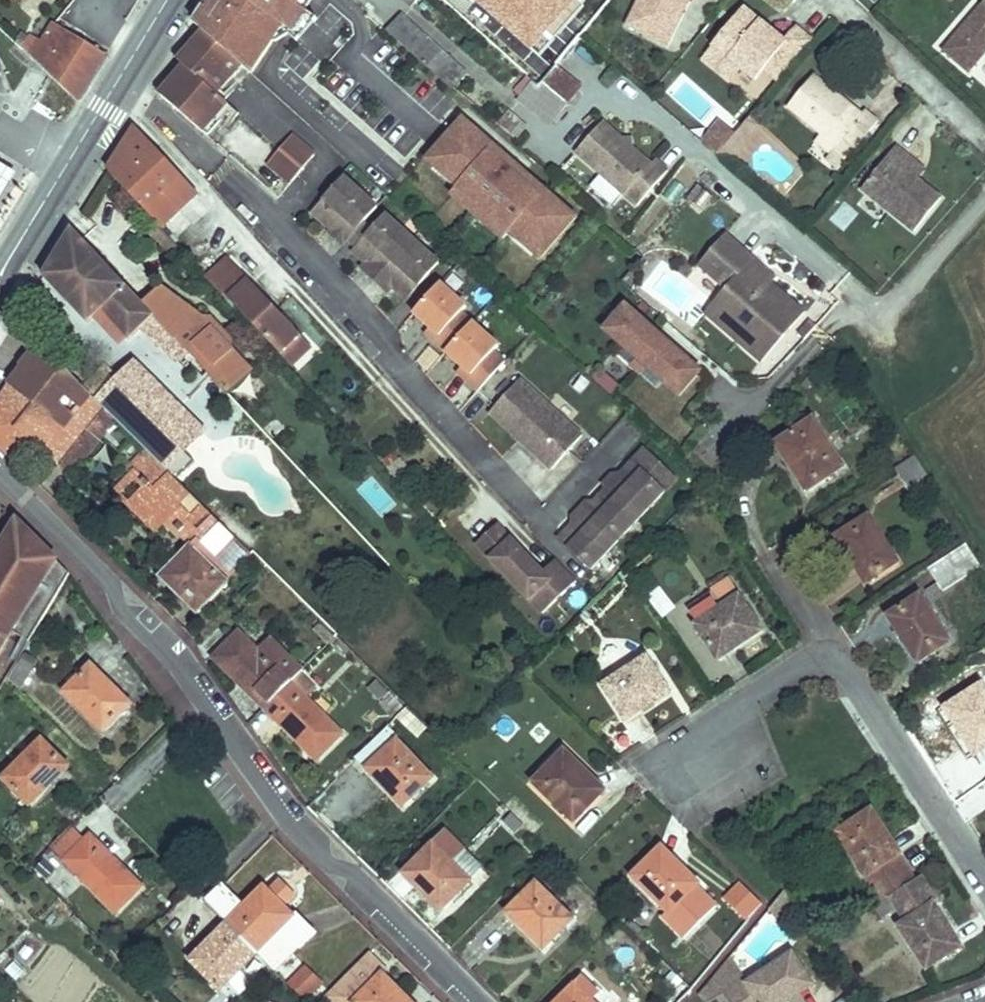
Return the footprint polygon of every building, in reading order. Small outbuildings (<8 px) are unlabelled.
[(219,1),(218,0),(210,0),(195,24),(200,29),(204,32),(242,65),(252,74),(273,41),(283,27),(293,33),(305,14),(295,8),(300,0),(220,0),(219,1)] [(295,8),(305,14),(293,33),(283,27),(273,41),(276,43),(291,34),(298,40),(317,19),(304,11),(311,0),(300,0),(295,8)] [(628,26),(668,45),(688,2),(690,0),(640,0),(628,26)] [(943,50),(969,72),(984,54),(984,2),(943,50)] [(744,7),(713,45),(742,69),(755,79),(764,68),(779,80),(813,39),(795,25),(784,39),(744,7)] [(387,31),(390,27),(372,10),(368,15),(387,31)] [(387,31),(452,89),(466,73),(400,16),(390,27),(387,31)] [(53,22),(51,26),(65,34),(67,31),(53,22)] [(67,31),(65,34),(51,26),(41,42),(31,36),(30,37),(23,50),(77,101),(106,55),(67,31)] [(179,61),(204,32),(200,29),(175,58),(179,61)] [(204,32),(179,61),(181,63),(185,67),(160,95),(203,132),(227,104),(217,94),(242,65),(204,32)] [(16,43),(23,50),(30,37),(22,33),(16,43)] [(586,42),(580,38),(575,43),(581,48),(586,42)] [(742,69),(713,45),(700,61),(729,85),(742,69)] [(535,58),(539,61),(542,64),(547,58),(541,53),(535,58)] [(542,64),(539,61),(526,76),(539,88),(557,66),(547,58),(542,64)] [(185,67),(181,63),(156,92),(160,95),(185,67)] [(539,88),(534,83),(522,98),(521,99),(551,124),(581,88),(570,76),(557,66),(539,88)] [(838,146),(832,154),(827,160),(838,170),(879,121),(866,110),(862,114),(849,103),(845,108),(841,105),(845,100),(814,75),(789,107),(838,146)] [(522,98),(534,83),(527,78),(515,93),(522,98)] [(227,104),(203,132),(209,138),(234,109),(227,104)] [(248,123),(278,147),(291,130),(262,107),(248,123)] [(526,128),(509,113),(500,124),(516,139),(526,128)] [(762,125),(750,116),(738,131),(750,141),(762,125)] [(463,120),(433,154),(463,181),(454,190),(480,213),(507,237),(515,227),(545,253),(575,219),(545,192),(539,198),(521,182),(507,198),(493,185),(507,170),(488,153),(494,147),(463,120)] [(576,153),(601,175),(623,194),(637,206),(668,171),(656,160),(652,164),(632,147),(624,148),(623,140),(603,122),(576,153)] [(718,156),(726,145),(733,137),(718,124),(703,143),(718,156)] [(157,223),(161,227),(198,193),(136,127),(109,172),(157,223)] [(750,141),(738,131),(733,137),(726,145),(737,154),(738,155),(750,141)] [(838,146),(823,134),(816,142),(832,154),(838,146)] [(314,155),(291,136),(280,149),(302,168),(314,155)] [(624,148),(632,147),(632,139),(623,140),(624,148)] [(737,154),(726,145),(718,156),(728,156),(737,154)] [(539,198),(545,192),(494,147),(488,153),(507,170),(493,185),(507,198),(521,182),(539,198)] [(941,199),(918,180),(900,165),(907,156),(896,147),(862,189),(915,231),(941,199)] [(290,182),(302,168),(280,149),(268,163),(290,182)] [(427,160),(454,190),(463,181),(433,154),(427,160)] [(900,165),(918,180),(925,171),(907,156),(900,165)] [(0,164),(0,205),(18,176),(0,164)] [(623,194),(601,175),(590,187),(612,207),(623,194)] [(345,178),(318,208),(337,225),(332,231),(330,233),(342,245),(347,240),(363,222),(377,207),(345,178)] [(713,198),(699,186),(689,197),(703,209),(713,198)] [(480,213),(454,190),(450,194),(477,218),(480,213)] [(337,225),(318,208),(312,214),(332,231),(337,225)] [(507,237),(480,213),(477,218),(503,241),(507,237)] [(373,231),(357,248),(369,259),(365,264),(361,268),(389,294),(393,290),(397,285),(409,296),(439,261),(387,215),(373,231)] [(357,248),(373,231),(363,222),(347,240),(357,248)] [(177,261),(185,253),(161,227),(157,223),(148,232),(177,261)] [(540,259),(545,253),(515,227),(507,237),(540,259)] [(43,276),(88,324),(102,311),(129,340),(142,327),(155,316),(143,304),(72,229),(43,276)] [(804,313),(771,284),(749,264),(753,259),(725,235),(699,265),(726,289),(717,299),(740,318),(728,332),(762,362),(804,313)] [(353,253),(365,264),(369,259),(357,248),(353,253)] [(280,353),(301,334),(228,258),(208,276),(280,353)] [(749,264),(771,284),(775,278),(753,259),(749,264)] [(441,283),(413,313),(430,328),(440,337),(435,342),(462,367),(471,375),(466,381),(478,391),(505,361),(493,350),(498,345),(462,312),(467,306),(441,283)] [(405,301),(409,296),(397,285),(393,290),(405,301)] [(161,286),(143,304),(155,316),(189,352),(228,394),(253,370),(232,348),(203,317),(161,286)] [(740,318),(717,299),(705,313),(728,332),(740,318)] [(655,337),(658,334),(626,306),(605,331),(637,359),(642,363),(661,342),(655,337)] [(102,311),(88,324),(129,340),(102,311)] [(179,361),(189,352),(155,316),(142,327),(161,347),(163,344),(179,361)] [(211,318),(203,317),(232,348),(232,339),(211,318)] [(804,340),(816,327),(811,322),(799,334),(804,340)] [(440,337),(430,328),(425,334),(435,342),(440,337)] [(311,346),(301,334),(280,353),(290,365),(311,346)] [(661,342),(664,339),(658,334),(655,337),(661,342)] [(667,347),(670,344),(664,339),(661,342),(667,347)] [(701,371),(670,344),(667,347),(661,342),(642,363),(648,368),(680,396),(701,371)] [(62,464),(88,432),(73,420),(92,396),(38,344),(20,366),(22,367),(8,385),(0,398),(0,446),(12,458),(33,441),(62,464)] [(648,368),(642,363),(637,359),(629,367),(640,377),(648,368)] [(98,401),(167,470),(181,457),(204,434),(134,365),(98,401)] [(471,375),(462,367),(457,373),(466,381),(471,375)] [(583,436),(520,380),(490,414),(552,470),(583,436)] [(88,432),(62,464),(75,475),(117,421),(92,396),(73,420),(88,432)] [(813,420),(778,443),(789,459),(786,460),(807,491),(844,467),(813,420)] [(789,459),(778,443),(776,444),(786,460),(789,459)] [(226,581),(251,555),(145,449),(137,457),(145,465),(135,475),(149,488),(131,506),(158,533),(165,527),(170,521),(194,545),(191,549),(165,574),(176,584),(172,589),(199,615),(229,584),(226,581)] [(591,572),(664,494),(656,487),(668,474),(644,451),(620,476),(623,479),(619,483),(612,477),(603,487),(607,490),(594,504),(597,507),(593,511),(590,509),(586,505),(572,520),(576,523),(579,526),(575,530),(572,527),(559,542),(591,572)] [(392,477),(406,469),(396,452),(382,460),(392,477)] [(912,468),(923,484),(930,479),(915,456),(895,469),(900,477),(912,468)] [(145,465),(137,457),(127,467),(135,475),(145,465)] [(181,457),(167,470),(174,477),(188,464),(181,457)] [(925,487),(923,484),(912,468),(900,477),(913,496),(925,487)] [(656,487),(664,494),(676,481),(668,474),(656,487)] [(149,488),(135,475),(117,492),(131,506),(149,488)] [(866,583),(898,563),(868,517),(837,537),(866,583)] [(17,521),(0,549),(0,652),(12,632),(29,642),(70,574),(17,521)] [(170,521),(165,527),(179,541),(181,539),(191,549),(194,545),(170,521)] [(477,544),(530,599),(548,582),(561,596),(577,582),(557,560),(542,573),(497,525),(477,544)] [(241,536),(246,541),(255,532),(250,527),(241,536)] [(943,592),(980,567),(966,545),(929,570),(943,592)] [(176,584),(165,574),(161,578),(172,589),(176,584)] [(686,608),(696,624),(739,597),(729,581),(686,608)] [(548,582),(530,599),(543,614),(561,596),(548,582)] [(676,609),(659,588),(647,598),(664,618),(676,609)] [(889,616),(918,662),(949,642),(920,596),(889,616)] [(696,624),(695,625),(716,657),(732,647),(734,649),(761,631),(739,597),(696,624)] [(335,638),(320,623),(314,629),(329,644),(335,638)] [(214,658),(265,709),(300,674),(303,671),(271,639),(259,652),(239,632),(214,658)] [(732,647),(716,657),(718,659),(734,649),(732,647)] [(647,657),(603,686),(625,718),(641,708),(642,710),(669,692),(647,657)] [(22,659),(10,680),(20,689),(34,666),(22,659)] [(131,705),(92,666),(65,693),(104,732),(131,705)] [(314,688),(300,674),(265,709),(316,760),(342,734),(304,697),(314,688)] [(380,699),(387,692),(377,681),(369,688),(380,699)] [(948,707),(958,723),(956,724),(976,756),(984,750),(984,688),(983,684),(948,707)] [(958,723),(948,707),(946,708),(956,724),(958,723)] [(641,708),(625,718),(626,720),(642,710),(641,708)] [(42,740),(3,779),(30,806),(69,767),(42,740)] [(397,741),(369,768),(382,782),(380,783),(403,807),(432,778),(397,741)] [(574,822),(603,793),(589,779),(591,778),(564,751),(534,783),(574,822)] [(382,782),(369,768),(367,770),(380,783),(382,782)] [(589,779),(603,793),(605,791),(591,778),(589,779)] [(837,833),(866,876),(897,855),(898,854),(888,838),(890,837),(872,810),(837,833)] [(515,833),(523,825),(512,814),(504,822),(515,833)] [(84,838),(72,826),(51,848),(116,913),(143,886),(90,833),(84,838)] [(445,833),(406,873),(419,886),(418,888),(441,910),(470,881),(453,864),(464,852),(445,833)] [(888,838),(898,854),(900,853),(890,837),(888,838)] [(661,847),(660,849),(673,863),(675,861),(661,847)] [(663,917),(685,938),(716,907),(696,886),(698,884),(675,861),(673,863),(660,849),(633,876),(668,912),(663,917)] [(453,864),(470,881),(481,869),(464,852),(453,864)] [(897,855),(866,876),(869,880),(900,859),(897,855)] [(869,880),(883,901),(914,881),(900,859),(869,880)] [(48,866),(43,861),(35,869),(41,874),(48,866)] [(419,886),(406,873),(404,874),(418,888),(419,886)] [(921,877),(914,881),(875,907),(882,918),(897,908),(906,921),(899,926),(927,970),(960,948),(949,932),(951,931),(934,905),(938,902),(921,877)] [(271,893),(283,905),(293,895),(280,883),(271,893)] [(536,883),(509,911),(522,924),(521,926),(544,949),(573,919),(536,883)] [(725,899),(748,921),(762,904),(741,883),(725,899)] [(294,916),(283,905),(271,893),(264,887),(242,909),(220,888),(206,903),(228,924),(255,951),(275,971),(297,948),(280,931),(294,916)] [(779,923),(799,910),(786,889),(770,909),(779,923)] [(522,924),(509,911),(507,913),(521,926),(522,924)] [(643,942),(648,937),(631,919),(626,924),(643,942)] [(220,990),(244,966),(243,964),(255,951),(228,924),(191,961),(220,990)] [(949,932),(960,948),(962,947),(951,931),(949,932)] [(142,967),(152,956),(142,946),(131,956),(142,967)] [(405,999),(407,998),(384,975),(387,971),(369,953),(325,997),(330,1001),(407,1001),(405,999)] [(744,976),(723,990),(724,991),(731,1001),(788,1001),(813,985),(793,954),(748,983),(744,976)] [(744,976),(731,956),(698,996),(704,1001),(708,1001),(724,991),(723,990),(744,976)] [(305,968),(289,984),(306,1000),(321,984),(305,968)] [(668,983),(675,989),(682,981),(675,975),(668,983)] [(575,986),(590,1001),(598,993),(582,978),(575,986)] [(559,1001),(591,1001),(590,1001),(575,986),(559,1001)]
